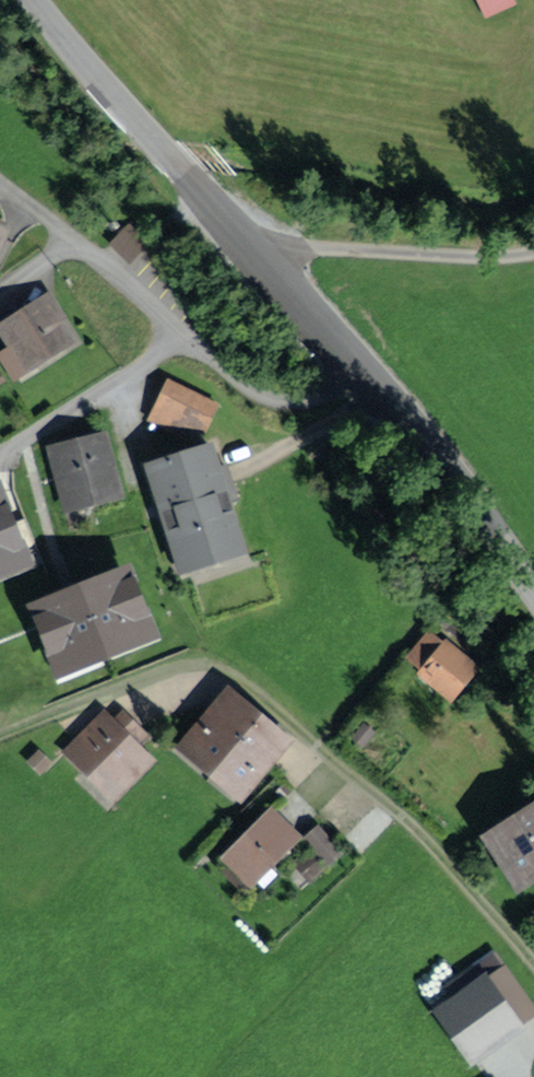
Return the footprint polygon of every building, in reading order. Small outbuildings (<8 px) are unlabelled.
[(490,14),(512,4),(511,0),(483,0),(490,14)] [(130,227),(113,248),(130,262),(147,240),(130,227)] [(15,244),(0,236),(0,272),(15,244)] [(50,302),(6,330),(17,347),(3,356),(14,373),(65,341),(51,319),(58,314),(50,302)] [(171,382),(151,421),(177,434),(184,420),(194,425),(206,399),(171,382)] [(102,441),(57,452),(62,471),(56,473),(60,491),(67,489),(70,504),(115,492),(102,441)] [(210,448),(152,467),(183,565),(241,547),(210,448)] [(20,558),(0,507),(0,567),(20,558)] [(146,631),(125,577),(41,611),(62,665),(146,631)] [(428,638),(412,656),(425,667),(420,673),(449,697),(474,667),(445,643),(441,648),(428,638)] [(229,700),(190,747),(240,788),(279,742),(229,700)] [(103,720),(73,751),(116,793),(147,762),(103,720)] [(264,811),(225,851),(232,859),(220,870),(240,890),(252,877),(264,889),(275,878),(276,873),(266,863),(291,838),(264,811)] [(495,840),(521,879),(533,870),(533,815),(495,840)] [(341,854),(319,830),(307,840),(329,865),(341,854)] [(444,1013),(474,1055),(533,1013),(533,1010),(506,970),(444,1013)]
